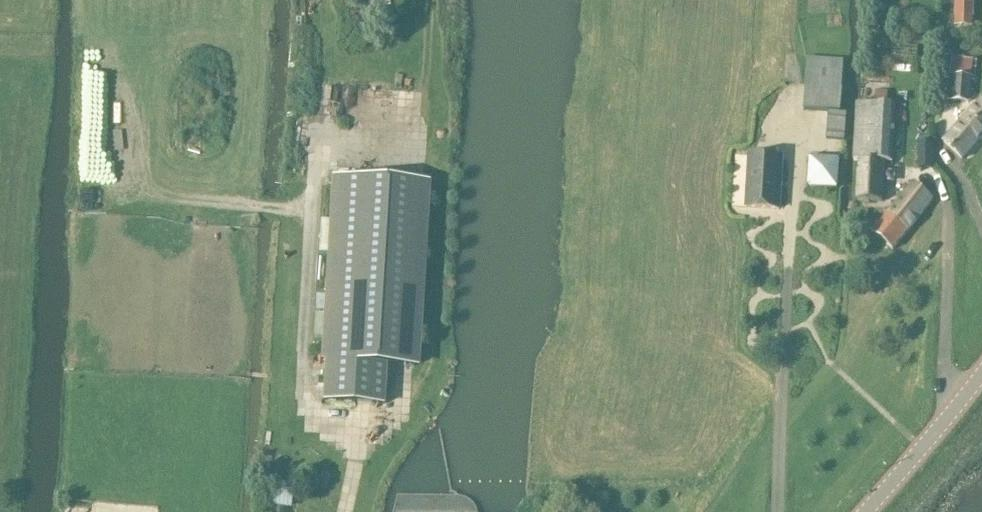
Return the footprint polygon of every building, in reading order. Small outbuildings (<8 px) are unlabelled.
[(954,27),(973,27),(974,0),(955,0),(954,27)] [(918,66),(919,50),(895,48),(893,64),(918,66)] [(807,58),(804,109),(828,111),(826,139),(845,141),(847,112),(841,112),(843,89),(842,89),(844,61),(807,58)] [(947,101),(954,102),(969,103),(973,61),(952,59),(950,76),(949,76),(947,101)] [(876,107),(859,107),(858,107),(856,165),(861,165),(859,204),(884,206),(886,171),(894,171),(895,146),(896,146),(896,145),(895,145),(897,108),(889,108),(889,95),(889,96),(877,95),(876,107)] [(965,160),(966,159),(981,141),(981,104),(946,143),(965,160)] [(918,143),(918,169),(934,170),(934,144),(918,143)] [(785,157),(753,155),(750,207),(782,209),(785,157)] [(810,157),(808,187),(838,189),(840,160),(810,157)] [(419,369),(430,184),(331,178),(320,362),(325,362),(322,402),(384,406),(386,367),(419,369)] [(894,250),(934,200),(915,184),(875,234),(894,250)] [(476,508),(473,504),(468,499),(464,497),(460,496),(396,495),(392,511),(478,511),(476,508)]
